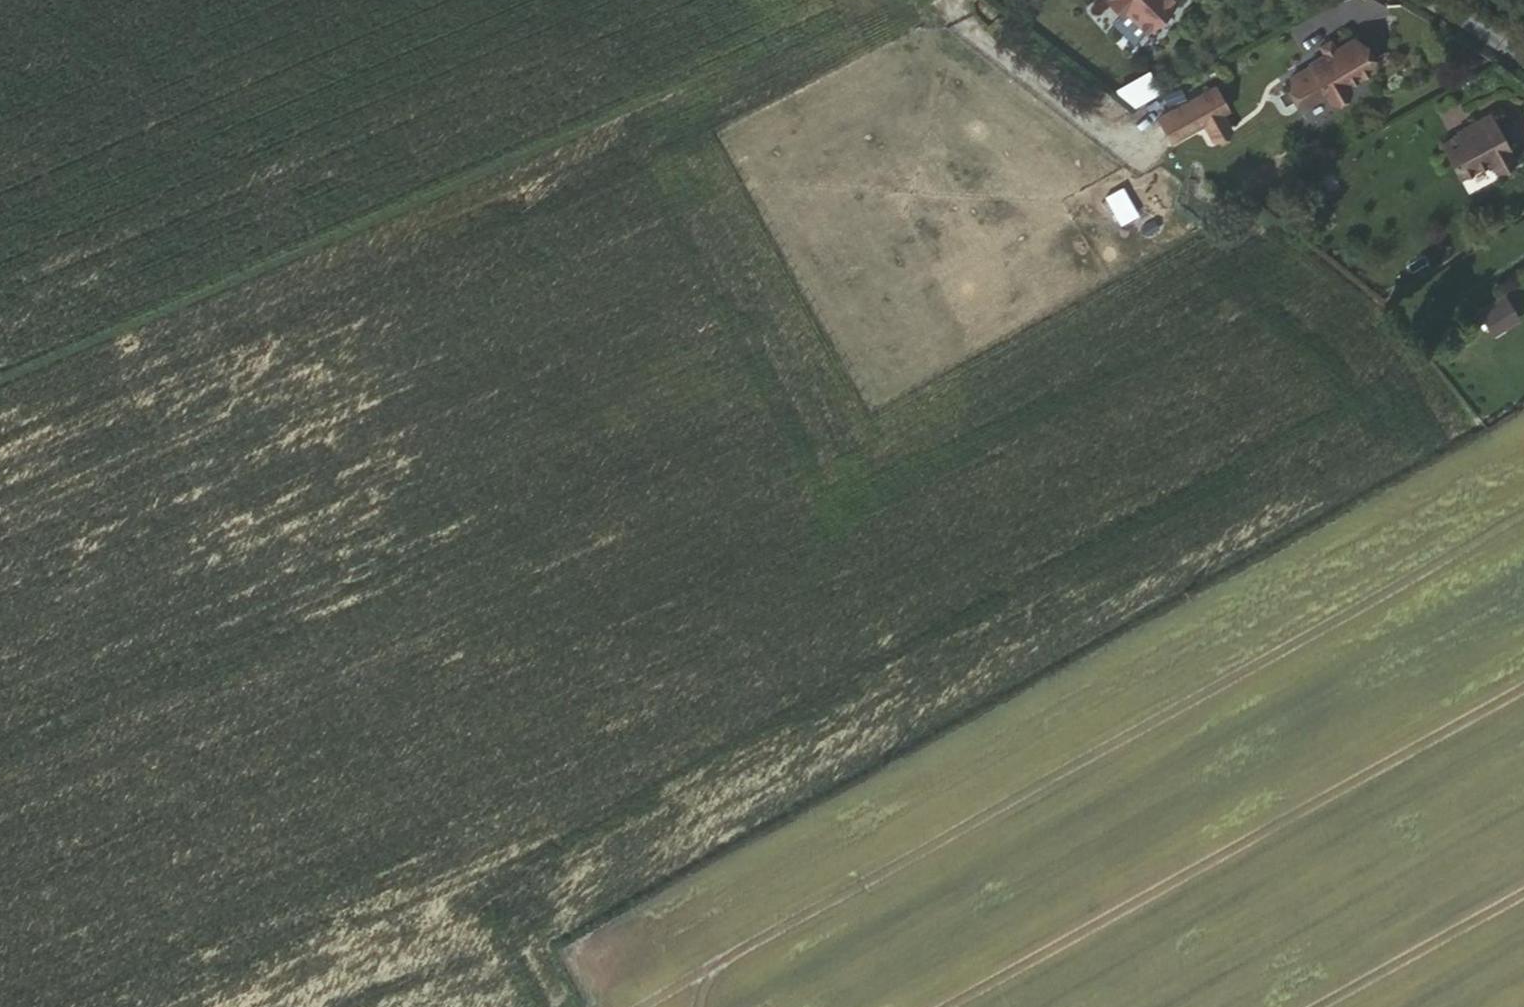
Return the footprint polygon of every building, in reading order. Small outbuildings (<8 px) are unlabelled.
[(1160,0),(1138,0),(1113,24),(1128,40),(1132,34),(1151,55),(1184,25),(1160,0)] [(1370,100),(1351,68),(1288,105),(1303,130),(1321,119),(1329,131),(1348,120),(1346,115),(1370,100)] [(1321,74),(1326,83),(1334,78),(1329,69),(1321,74)] [(1223,110),(1166,142),(1178,165),(1211,147),(1220,163),(1238,153),(1229,137),(1236,133),(1223,110)] [(1509,186),(1486,143),(1465,155),(1468,158),(1439,175),(1457,207),(1486,191),(1489,197),(1509,186)] [(1523,327),(1523,303),(1513,309),(1523,327)]
